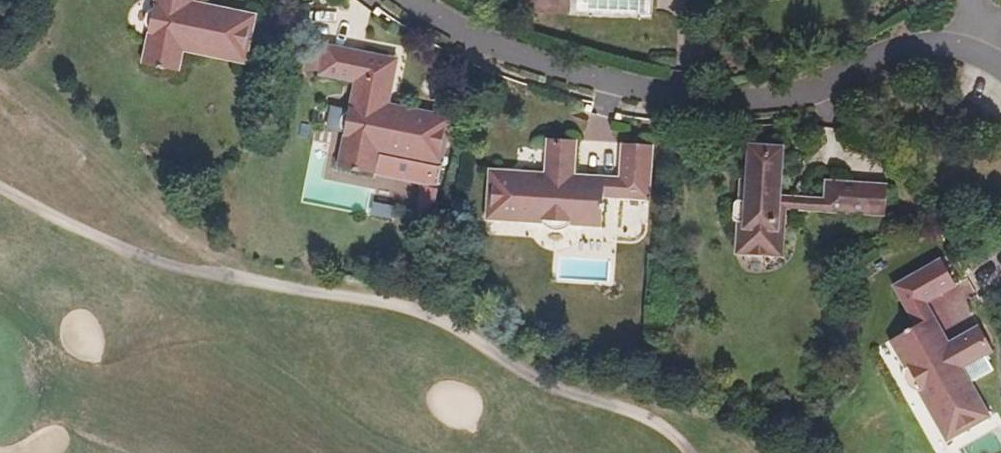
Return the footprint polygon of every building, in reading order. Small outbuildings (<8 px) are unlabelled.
[(188,0),(156,0),(143,64),(180,71),(184,51),(211,57),(212,54),(233,58),(233,61),(246,63),(257,15),(243,12),(242,15),(217,10),(218,7),(201,3),(199,15),(186,12),(188,0)] [(186,12),(199,15),(201,3),(194,2),(194,0),(188,0),(186,12)] [(560,12),(560,0),(525,0),(524,10),(560,12)] [(243,12),(218,7),(217,10),(242,15),(243,12)] [(355,82),(338,167),(437,185),(452,117),(438,114),(437,117),(412,112),(413,109),(396,106),(394,117),(381,115),(391,63),(378,60),(379,55),(326,45),(320,75),(355,82)] [(398,59),(379,55),(378,60),(391,63),(381,115),(394,117),(396,106),(389,104),(398,59)] [(438,114),(413,109),(412,112),(437,117),(438,114)] [(569,226),(602,228),(604,198),(605,188),(574,186),(574,176),(577,141),(548,139),(545,174),(524,172),(524,175),(503,174),(503,171),(490,170),(486,220),(499,221),(500,218),(526,220),(526,223),(543,224),(544,221),(569,223),(569,226)] [(619,199),(650,200),(653,146),(622,144),(620,179),(619,199)] [(770,146),(749,145),(747,180),(741,180),(739,201),(738,201),(735,204),(734,218),(737,222),(738,222),(736,249),(749,250),(749,255),(770,256),(770,251),(783,252),(786,209),(780,209),(781,197),(783,154),(769,153),(770,146)] [(604,198),(619,199),(620,179),(574,176),(574,186),(605,188),(604,198)] [(826,181),(824,200),(824,211),(885,216),(887,185),(826,181)] [(780,209),(786,209),(824,211),(824,200),(781,197),(780,209)] [(942,259),(893,285),(908,312),(926,303),(957,286),(942,259)] [(926,303),(908,312),(915,325),(924,320),(939,348),(948,343),(926,303)] [(915,325),(889,340),(905,369),(908,367),(921,390),(918,391),(927,407),(929,405),(942,428),(940,430),(947,441),(990,417),(983,405),(981,407),(970,388),(973,387),(962,368),(993,351),(979,326),(948,343),(939,348),(924,320),(915,325)] [(905,369),(918,391),(921,390),(908,367),(905,369)] [(981,407),(983,405),(973,387),(970,388),(981,407)] [(927,407),(940,430),(942,428),(929,405),(927,407)]
